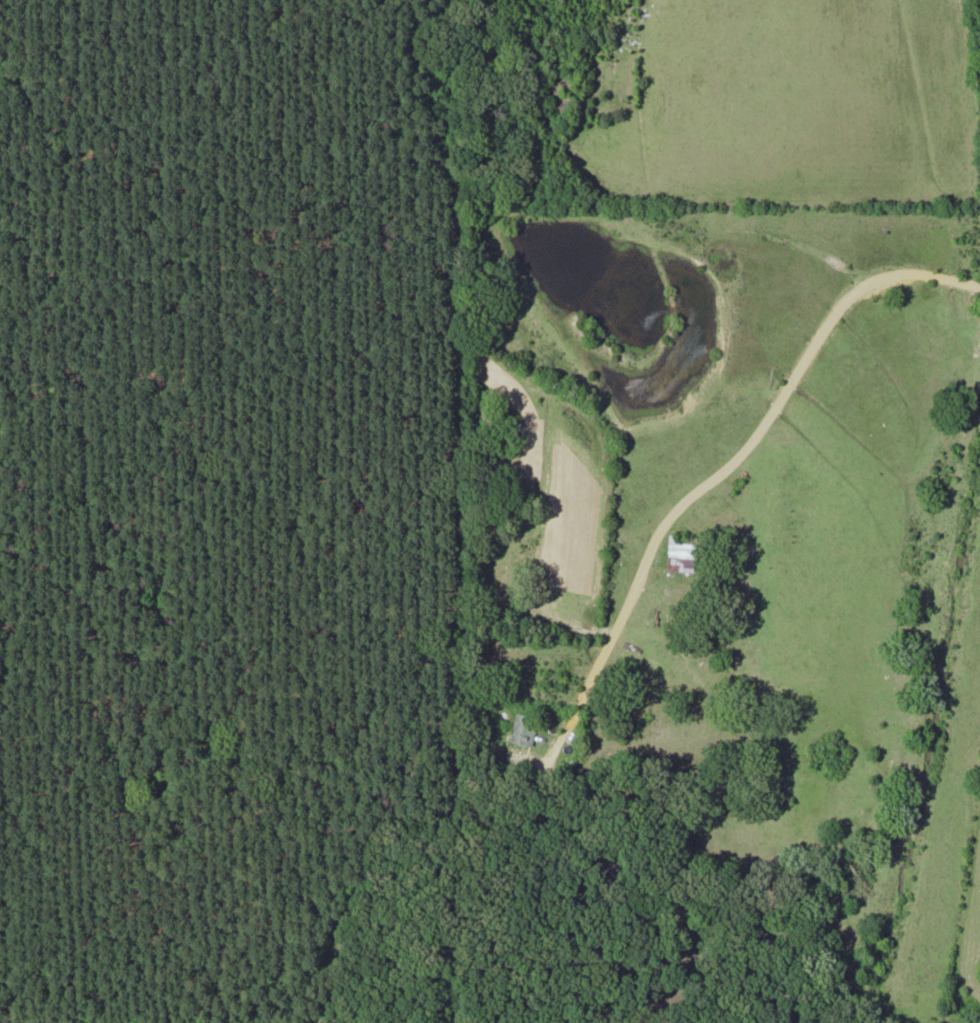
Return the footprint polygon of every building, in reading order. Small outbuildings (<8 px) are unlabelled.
[(536,713),(513,713),(513,743),(536,743),(536,713)]
